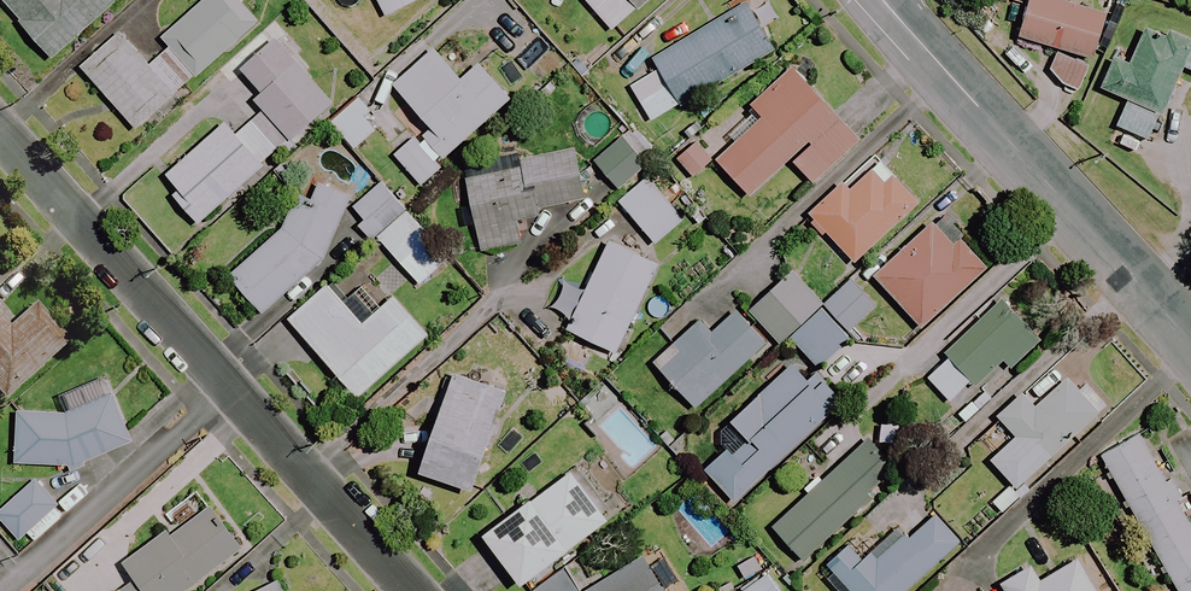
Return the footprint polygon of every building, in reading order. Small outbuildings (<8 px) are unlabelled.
[(1,0),(54,59),(119,0),(1,0)] [(237,0),(209,0),(173,34),(207,70),(258,21),(237,0)] [(386,18),(420,0),(377,0),(386,18)] [(611,32),(651,0),(585,0),(611,32)] [(1065,0),(1030,0),(1019,37),(1062,51),(1052,82),(1082,91),(1107,13),(1065,0)] [(775,51),(746,3),(652,60),(658,70),(630,86),(652,124),(775,51)] [(1166,36),(1148,29),(1132,69),(1115,62),(1103,92),(1128,102),(1117,128),(1152,142),(1182,68),(1190,71),(1190,40),(1169,31),(1166,36)] [(151,66),(123,35),(84,71),(138,130),(195,77),(169,49),(151,66)] [(333,104),(277,41),(242,71),(262,94),(255,100),(291,141),(333,104)] [(415,139),(395,157),(422,187),(442,168),(439,165),(512,100),(480,64),(462,80),(434,49),(393,85),(433,130),(419,143),(415,139)] [(858,143),(792,70),(753,106),(764,118),(717,161),(750,198),(791,160),(812,184),(858,143)] [(380,126),(354,100),(330,124),(356,150),(380,126)] [(279,152),(252,122),(237,137),(225,124),(167,176),(180,191),(174,197),(199,225),(279,152)] [(654,159),(630,131),(594,162),(619,190),(654,159)] [(712,162),(697,144),(678,159),(693,178),(712,162)] [(583,201),(572,151),(522,162),(524,166),(466,179),(482,253),(522,244),(517,222),(541,217),(539,210),(583,201)] [(918,203),(894,178),(885,187),(869,170),(847,191),(843,186),(810,218),(855,264),(918,203)] [(684,221),(647,178),(619,203),(656,245),(684,221)] [(350,203),(312,186),(308,196),(301,193),(287,225),(228,275),(263,315),(326,258),(350,203)] [(378,239),(407,212),(383,186),(354,213),(378,239)] [(407,212),(378,239),(420,286),(450,259),(407,212)] [(952,246),(933,224),(875,277),(921,328),(987,269),(960,239),(952,246)] [(659,266),(610,242),(567,330),(616,354),(659,266)] [(851,282),(823,307),(792,272),(749,311),(780,345),(789,337),(818,369),(849,342),(845,337),(876,309),(851,282)] [(362,326),(329,288),(290,322),(358,399),(428,336),(394,298),(362,326)] [(1040,344),(1001,302),(945,353),(949,358),(927,378),(950,403),(973,383),(976,386),(1004,361),(1012,370),(1040,344)] [(0,313),(0,401),(1,403),(67,343),(34,306),(12,326),(0,313)] [(766,345),(736,312),(712,334),(701,322),(655,364),(696,409),(766,345)] [(808,382),(793,366),(732,422),(749,442),(732,457),(729,452),(707,472),(734,502),(843,403),(817,374),(808,382)] [(507,392),(456,374),(421,474),(473,491),(507,392)] [(1032,490),(1024,482),(1103,410),(1071,375),(1034,409),(1024,397),(1000,420),(1017,438),(991,461),(1012,485),(993,503),(1004,515),(1032,490)] [(110,394),(98,400),(65,413),(18,412),(17,463),(61,468),(79,468),(133,441),(110,394)] [(1139,436),(1102,457),(1179,590),(1190,590),(1190,527),(1139,436)] [(898,474),(867,440),(772,527),(803,561),(898,474)] [(609,520),(572,471),(484,536),(521,586),(609,520)] [(35,480),(0,514),(0,521),(29,551),(68,513),(35,480)] [(210,507),(172,536),(168,531),(124,564),(136,580),(123,590),(187,590),(242,549),(210,507)] [(931,513),(907,535),(879,560),(873,554),(863,564),(848,547),(820,571),(838,590),(907,590),(959,544),(931,513)] [(651,566),(645,556),(590,590),(667,590),(680,582),(664,558),(651,566)] [(767,574),(757,557),(738,568),(748,586),(739,590),(777,590),(767,574)] [(1079,560),(1040,584),(1030,567),(1000,585),(1004,590),(1097,590),(1079,560)] [(558,575),(533,590),(568,590),(558,575)] [(282,579),(257,590),(288,590),(282,579)]
